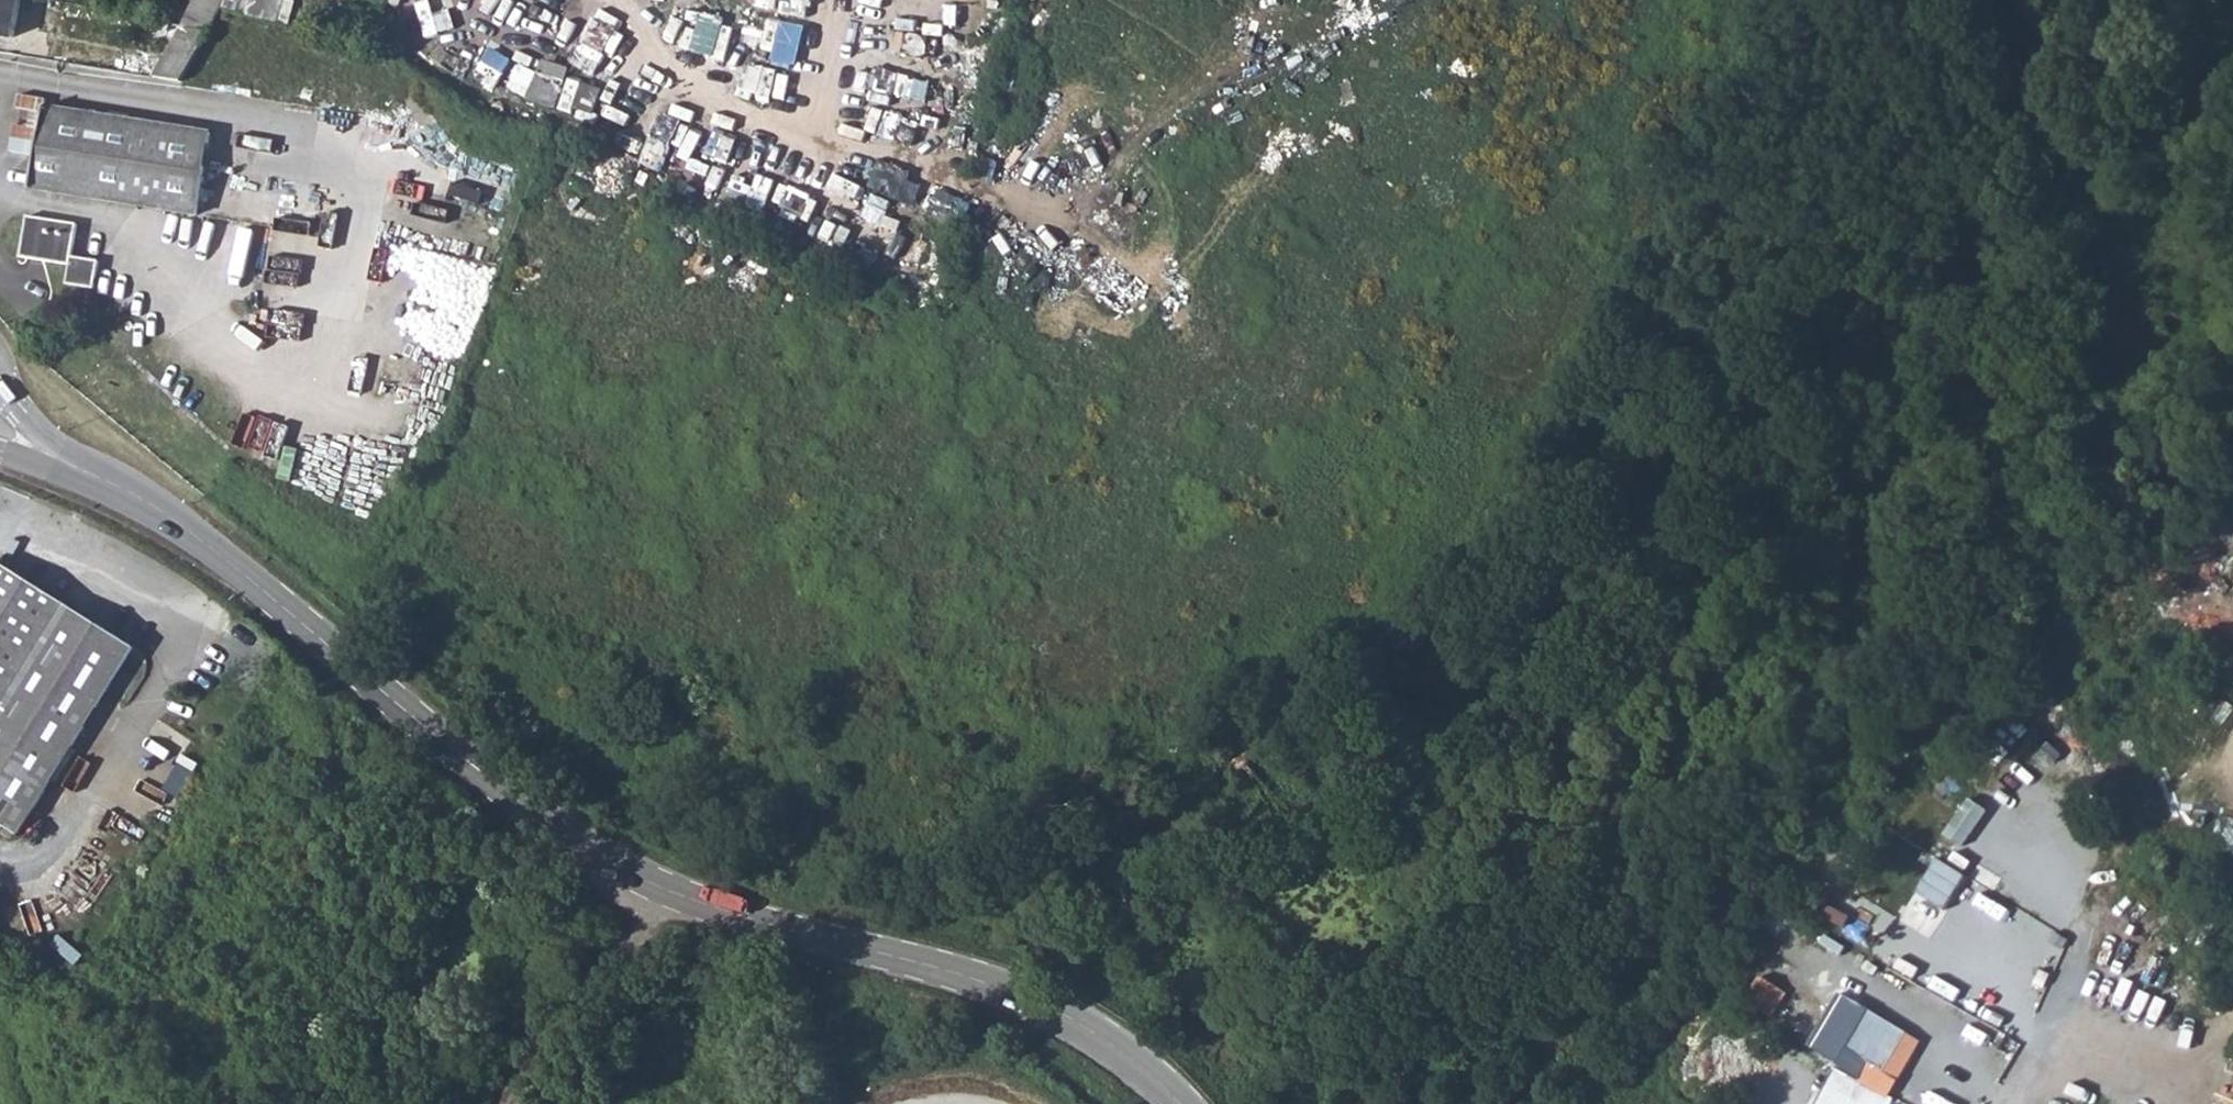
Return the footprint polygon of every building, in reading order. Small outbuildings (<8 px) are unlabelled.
[(19,0),(0,0),(0,39),(9,41),(19,0)] [(220,9),(223,0),(191,0),(178,29),(166,26),(161,38),(171,40),(162,62),(122,55),(118,73),(179,83),(220,9)] [(835,18),(866,26),(872,0),(840,0),(835,18)] [(758,16),(738,40),(761,59),(781,35),(758,16)] [(534,24),(532,57),(551,58),(553,26),(534,24)] [(43,108),(30,191),(195,217),(207,135),(43,108)] [(357,144),(395,150),(399,125),(361,119),(357,144)] [(68,266),(66,285),(92,289),(96,263),(69,257),(74,226),(25,219),(19,258),(68,266)] [(135,649),(0,565),(0,825),(21,837),(135,649)] [(1946,911),(1966,878),(1949,868),(1929,900),(1946,911)] [(1919,1039),(1840,995),(1803,1050),(1835,1068),(1887,1096),(1919,1039)] [(1835,1068),(1816,1103),(1890,1103),(1893,1099),(1887,1096),(1835,1068)]
